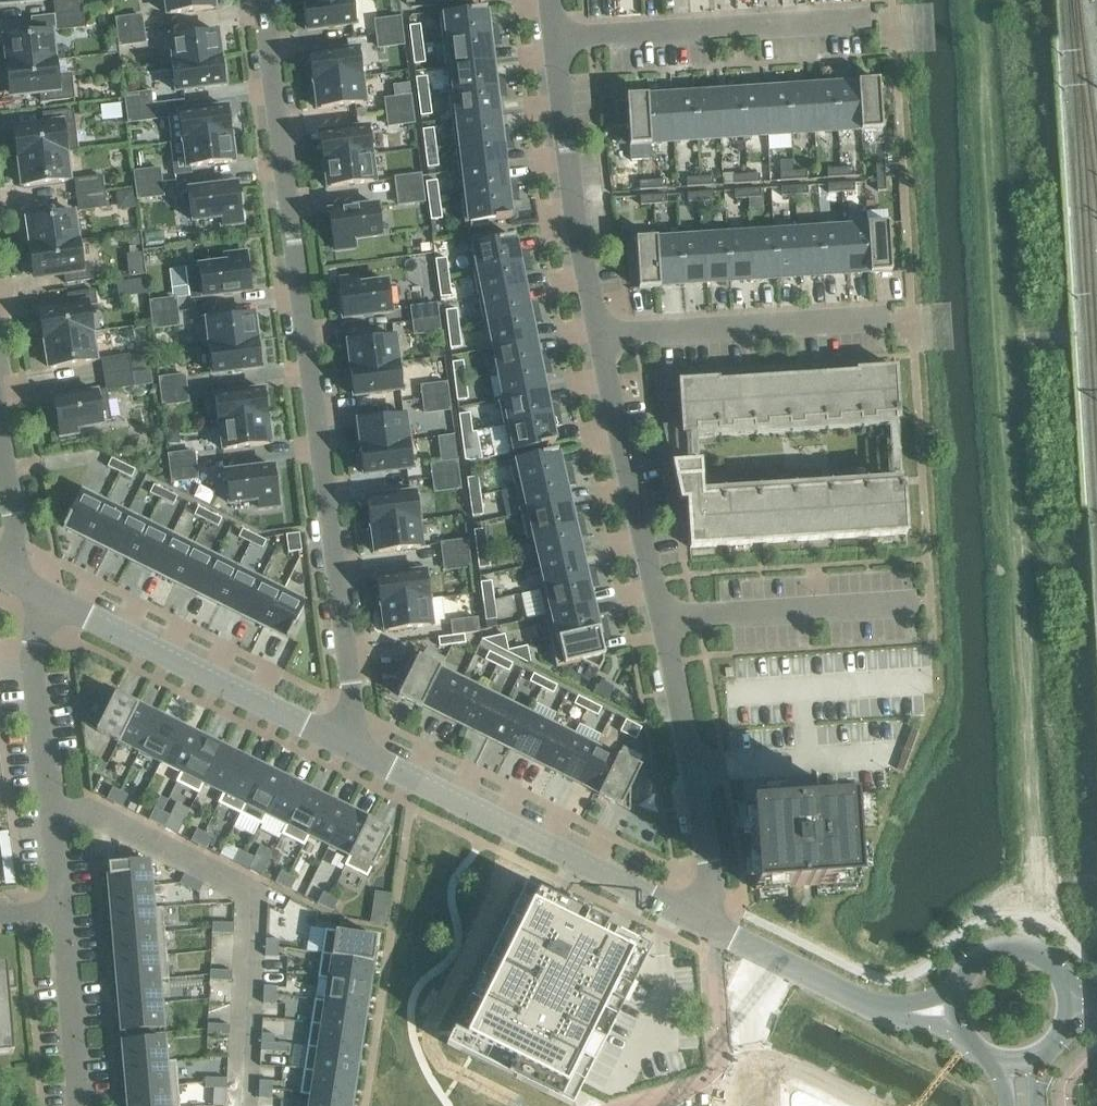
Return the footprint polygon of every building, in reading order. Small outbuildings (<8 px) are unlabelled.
[(55,15),(82,13),(80,0),(53,0),(55,15)] [(167,15),(176,14),(213,9),(212,5),(215,5),(215,0),(165,0),(167,15)] [(302,4),(306,31),(355,25),(352,0),(335,0),(302,4)] [(438,15),(442,42),(488,36),(485,10),(438,15)] [(82,13),(55,15),(56,31),(83,28),(82,13)] [(114,20),(116,33),(142,30),(140,16),(114,20)] [(374,21),(376,35),(402,31),(400,18),(374,21)] [(408,26),(411,46),(422,44),(419,25),(419,28),(409,30),(409,26),(408,26)] [(142,30),(116,33),(118,46),(144,43),(142,30)] [(8,62),(8,65),(53,60),(50,31),(5,36),(6,49),(4,49),(5,62),(8,62)] [(171,64),(172,65),(221,58),(220,57),(219,57),(219,53),(221,53),(219,35),(216,36),(216,31),(178,36),(169,38),(173,64),(171,64)] [(402,31),(376,35),(378,48),(404,44),(402,31)] [(442,42),(445,68),(491,62),(488,36),(442,42)] [(116,44),(106,45),(106,53),(116,53),(116,44)] [(422,44),(411,46),(413,65),(414,65),(413,61),(423,60),(424,63),(422,44)] [(309,56),(312,83),(361,76),(358,49),(309,56)] [(221,58),(172,65),(175,92),(184,91),(224,85),(221,58)] [(53,60),(8,65),(6,65),(9,93),(39,90),(41,103),(73,99),(70,75),(57,76),(56,59),(53,60)] [(445,68),(448,94),(494,88),(491,62),(445,68)] [(361,76),(312,83),(312,84),(314,84),(314,88),(312,88),(314,106),(317,106),(317,110),(363,104),(360,78),(361,78),(361,76)] [(415,78),(417,97),(429,96),(426,77),(426,80),(416,81),(415,78)] [(857,82),(857,85),(860,129),(860,132),(881,130),(878,81),(857,82)] [(857,85),(834,86),(837,130),(860,129),(857,85)] [(834,86),(810,88),(813,132),(837,130),(834,86)] [(448,94),(451,120),(497,114),(494,88),(448,94)] [(810,88),(787,90),(790,133),(813,132),(810,88)] [(787,90),(764,91),(766,135),(790,133),(787,90)] [(764,91),(740,93),(743,136),(766,135),(764,91)] [(124,96),(125,110),(151,106),(150,93),(124,96)] [(740,93),(717,94),(719,138),(743,136),(740,93)] [(717,94),(693,96),(696,139),(719,138),(717,94)] [(384,100),(386,113),(412,110),(410,96),(384,100)] [(429,96),(417,97),(420,116),(420,113),(430,112),(431,115),(429,96)] [(646,99),(647,99),(647,96),(625,97),(626,104),(615,104),(616,127),(627,126),(629,157),(651,156),(650,142),(649,142),(646,99)] [(693,96),(670,97),(673,141),(696,139),(693,96)] [(670,97),(647,99),(646,99),(649,142),(650,142),(673,141),(670,97)] [(151,106),(125,110),(127,123),(153,119),(151,106)] [(171,143),(182,142),(181,141),(230,135),(227,108),(187,113),(167,116),(171,143)] [(16,159),(19,158),(64,153),(77,151),(72,110),(42,114),(44,127),(13,131),(16,159)] [(412,110),(386,113),(388,127),(414,123),(412,110)] [(451,120),(454,146),(500,140),(497,114),(451,120)] [(319,134),(323,161),(371,155),(368,128),(319,134)] [(422,130),(424,149),(435,148),(433,129),(432,129),(433,132),(423,133),(422,130)] [(181,141),(182,142),(183,142),(186,168),(195,167),(233,162),(232,158),(235,158),(232,140),(230,140),(229,136),(231,136),(230,135),(181,141)] [(457,173),(463,172),(462,171),(504,166),(500,140),(454,146),(457,173)] [(435,148),(424,149),(427,168),(427,165),(437,164),(437,167),(438,167),(435,148)] [(64,153),(19,158),(19,161),(17,162),(18,174),(21,174),(23,187),(68,181),(64,153)] [(371,155),(323,161),(323,162),(324,162),(324,166),(322,167),(324,184),(327,184),(327,188),(374,182),(370,156),(372,156),(371,155)] [(875,165),(876,178),(884,178),(884,165),(875,165)] [(463,172),(465,196),(466,197),(507,192),(504,166),(462,171),(463,172)] [(853,168),(839,169),(840,178),(853,177),(853,168)] [(133,173),(134,186),(161,183),(159,169),(133,173)] [(840,178),(839,169),(826,170),(827,178),(840,178)] [(806,171),(792,172),(793,181),(806,180),(806,171)] [(793,181),(792,172),(779,173),(780,181),(793,181)] [(759,174),(746,175),(746,184),(759,183),(759,174)] [(395,178),(396,192),(422,188),(421,175),(395,178)] [(746,184),(746,175),(733,176),(733,185),(746,184)] [(733,176),(721,177),(721,185),(733,185),(733,176)] [(74,180),(76,196),(103,192),(101,177),(74,180)] [(712,177),(699,178),(699,187),(712,186),(712,177)] [(699,187),(699,178),(686,179),(686,188),(699,187)] [(884,178),(876,178),(877,192),(885,191),(884,178)] [(665,180),(652,181),(652,190),(665,189),(665,180)] [(425,183),(427,202),(439,200),(436,181),(436,184),(426,186),(426,183),(425,183)] [(652,190),(652,181),(639,182),(639,191),(652,190)] [(161,183),(134,186),(136,200),(162,196),(161,183)] [(854,183),(840,184),(841,193),(854,192),(854,183)] [(192,221),(219,218),(221,226),(242,223),(237,184),(198,189),(188,191),(192,221)] [(841,193),(840,184),(827,185),(828,193),(841,193)] [(807,186),(793,187),(794,196),(807,195),(807,186)] [(794,196),(793,187),(780,188),(781,197),(794,196)] [(422,188),(396,192),(398,205),(424,202),(422,188)] [(760,189),(747,190),(747,199),(760,198),(760,189)] [(747,199),(747,190),(734,191),(734,200),(747,199)] [(103,192),(76,196),(78,211),(105,208),(103,192)] [(466,197),(465,196),(460,197),(463,224),(469,224),(469,230),(488,227),(488,221),(510,219),(507,192),(466,197)] [(713,192),(700,193),(700,202),(713,201),(713,192)] [(700,202),(700,193),(687,194),(687,203),(700,202)] [(666,195),(653,196),(653,205),(666,204),(666,195)] [(653,205),(653,196),(639,197),(640,206),(653,205)] [(439,200),(427,202),(430,221),(430,218),(440,216),(441,219),(439,200)] [(328,212),(333,251),(355,248),(354,240),(381,236),(377,206),(328,212)] [(30,244),(31,247),(76,241),(76,240),(72,212),(27,218),(29,231),(26,232),(28,245),(30,244)] [(866,225),(866,228),(867,228),(870,271),(869,271),(869,274),(891,273),(887,223),(866,225)] [(866,228),(843,229),(846,273),(869,271),(870,271),(867,228),(866,228)] [(843,229),(820,231),(823,274),(846,273),(843,229)] [(820,231),(796,232),(799,276),(823,274),(820,231)] [(796,232),(773,234),(776,277),(799,276),(796,232)] [(138,234),(126,235),(127,246),(139,245),(138,234)] [(773,234),(750,235),(752,279),(776,277),(773,234)] [(471,239),(477,271),(477,272),(518,263),(513,237),(491,241),(490,235),(471,239)] [(750,235),(726,237),(729,280),(752,279),(750,235)] [(726,237),(703,238),(705,282),(729,280),(726,237)] [(656,241),(656,238),(635,240),(638,289),(659,288),(659,285),(656,241)] [(703,238),(679,240),(682,283),(705,282),(703,238)] [(76,241),(31,247),(28,248),(32,275),(63,271),(65,284),(92,280),(90,265),(82,266),(78,240),(76,240),(76,241)] [(679,240),(656,241),(659,285),(682,283),(679,240)] [(251,291),(246,253),(224,256),(225,263),(186,269),(190,299),(212,296),(251,291)] [(435,260),(437,279),(448,277),(446,258),(445,258),(446,262),(436,263),(435,260)] [(472,272),(477,298),(523,289),(518,263),(477,272),(477,271),(472,272)] [(337,280),(342,319),(391,313),(387,282),(359,286),(358,277),(337,280)] [(448,277),(437,279),(439,298),(440,298),(440,295),(450,293),(450,297),(451,297),(448,277)] [(483,325),(488,324),(488,323),(528,315),(523,289),(477,298),(483,325)] [(43,341),(45,341),(90,334),(90,333),(93,333),(88,306),(96,304),(94,291),(67,296),(69,308),(38,314),(43,341)] [(148,302),(150,316),(176,312),(174,299),(148,302)] [(411,308),(412,321),(438,318),(437,305),(411,308)] [(445,311),(447,330),(458,329),(456,310),(455,310),(456,313),(445,314),(445,311)] [(176,312),(150,316),(152,329),(178,326),(176,312)] [(208,346),(208,347),(257,341),(257,340),(256,340),(255,336),(258,336),(255,318),(253,318),(252,314),(215,319),(206,320),(209,346),(208,346)] [(488,324),(493,348),(534,340),(528,315),(488,323),(488,324)] [(438,318),(412,321),(414,335),(440,331),(438,318)] [(458,329),(447,330),(449,349),(450,349),(450,346),(460,345),(460,348),(461,348),(458,329)] [(90,334),(45,341),(46,344),(43,344),(45,357),(48,356),(50,369),(94,362),(90,334)] [(349,368),(349,370),(398,363),(398,362),(397,362),(393,336),(347,342),(348,346),(345,347),(347,364),(350,364),(350,368),(349,368)] [(493,348),(498,374),(539,366),(534,340),(493,348)] [(257,341),(208,347),(212,374),(222,373),(260,368),(257,341)] [(143,354),(130,356),(132,369),(146,367),(143,354)] [(101,360),(103,376),(130,371),(128,356),(101,360)] [(451,363),(454,382),(465,381),(462,362),(462,365),(452,366),(452,363),(451,363)] [(398,363),(349,370),(353,397),(402,390),(398,363)] [(498,374),(503,399),(503,400),(544,391),(539,366),(498,374)] [(699,464),(697,464),(695,433),(697,433),(696,428),(716,427),(717,432),(732,431),(732,426),(752,424),(752,430),(768,429),(768,423),(788,422),(788,427),(804,426),(803,421),(823,420),(824,425),(839,424),(839,419),(859,417),(859,423),(875,422),(875,417),(895,415),(895,420),(898,420),(895,368),(856,371),(856,374),(717,383),(717,380),(678,383),(681,429),(665,430),(664,426),(663,426),(680,502),(686,501),(689,549),(905,535),(903,485),(700,498),(700,492),(701,492),(699,464)] [(130,371),(103,376),(106,391),(133,387),(131,374),(130,371)] [(149,371),(131,374),(133,387),(152,384),(149,371)] [(158,379),(159,392),(185,389),(184,376),(158,379)] [(465,381),(454,382),(456,401),(457,401),(456,398),(466,397),(467,400),(465,381)] [(421,387),(422,400),(448,397),(447,383),(421,387)] [(185,389),(159,392),(161,406),(187,402),(185,389)] [(214,397),(218,424),(267,417),(263,390),(225,395),(214,397)] [(52,400),(52,401),(55,413),(52,413),(54,426),(57,426),(59,437),(77,433),(76,427),(110,421),(105,391),(52,400)] [(498,400),(503,426),(549,417),(544,391),(503,400),(503,399),(498,400)] [(448,397),(422,400),(424,413),(450,410),(448,397)] [(458,415),(460,434),(472,433),(469,413),(469,414),(469,417),(459,418),(459,415),(458,415)] [(359,447),(359,448),(408,442),(408,441),(407,441),(404,415),(357,421),(358,425),(355,425),(357,443),(360,443),(361,447),(359,447)] [(267,417),(218,424),(218,425),(219,425),(223,450),(269,445),(269,440),(271,440),(269,422),(266,423),(266,419),(267,418),(267,417)] [(549,417),(503,426),(508,453),(554,444),(549,417)] [(408,442),(359,448),(363,475),(412,469),(408,442)] [(508,462),(514,488),(562,477),(556,451),(508,462)] [(167,456),(169,469),(195,466),(193,452),(167,456)] [(106,467),(118,473),(122,465),(110,459),(106,467)] [(122,465),(118,473),(130,479),(134,471),(122,465)] [(195,466),(169,469),(170,482),(196,479),(195,466)] [(228,504),(256,500),(257,508),(278,506),(273,467),(224,473),(228,504)] [(458,475),(432,479),(434,492),(460,489),(458,475)] [(466,479),(469,498),(480,496),(477,477),(477,480),(467,482),(467,479),(466,479)] [(514,488),(520,514),(568,503),(562,477),(514,488)] [(149,494),(161,500),(165,491),(153,485),(149,494)] [(165,491),(161,500),(172,505),(176,497),(165,491)] [(62,527),(85,539),(103,504),(80,492),(62,527)] [(366,500),(369,526),(418,520),(415,493),(366,500)] [(480,496),(469,498),(471,517),(472,517),(471,514),(481,512),(482,515),(480,496)] [(526,540),(534,539),(533,538),(574,528),(568,503),(520,514),(526,540)] [(85,539),(108,550),(125,515),(103,504),(85,539)] [(193,516),(205,521),(209,513),(197,507),(193,516)] [(209,513),(205,521),(217,527),(221,519),(209,513)] [(108,550),(130,561),(147,526),(125,515),(108,550)] [(418,520),(369,526),(370,528),(371,527),(371,532),(369,532),(371,550),(374,549),(374,553),(421,547),(417,521),(419,521),(418,520)] [(130,561),(152,572),(170,537),(147,526),(130,561)] [(534,539),(539,563),(580,554),(574,528),(533,538),(534,539)] [(237,538),(249,544),(253,535),(241,529),(237,538)] [(473,531),(475,550),(487,548),(484,529),(484,533),(474,534),(473,531)] [(285,535),(286,544),(300,543),(299,534),(285,535)] [(253,535),(249,544),(261,550),(265,541),(253,535)] [(152,572),(174,583),(192,548),(170,537),(152,572)] [(441,544),(442,557),(468,554),(467,541),(441,544)] [(300,543),(286,544),(287,553),(301,551),(300,543)] [(174,583),(197,594),(214,559),(192,548),(174,583)] [(487,548),(475,550),(478,569),(478,566),(488,564),(489,568),(489,567),(487,548)] [(468,554),(442,557),(444,571),(470,567),(468,554)] [(539,563),(545,588),(545,589),(586,579),(580,554),(539,563)] [(197,594),(219,605),(236,570),(214,559),(197,594)] [(219,605),(241,616),(259,581),(236,570),(219,605)] [(376,578),(380,605),(429,599),(425,572),(376,578)] [(537,589),(543,616),(591,605),(586,579),(545,589),(545,588),(537,589)] [(241,616),(263,627),(281,592),(259,581),(241,616)] [(480,583),(482,602),(493,601),(491,581),(490,582),(491,585),(480,586),(480,583)] [(281,592),(263,627),(286,639),(304,603),(281,592)] [(429,599),(380,605),(380,606),(381,606),(382,610),(379,611),(381,628),(384,628),(384,632),(431,626),(427,600),(429,600),(429,599)] [(493,601),(482,602),(485,621),(485,618),(495,617),(495,620),(496,620),(493,601)] [(543,616),(549,641),(597,630),(591,605),(543,616)] [(451,622),(453,636),(479,633),(477,619),(451,622)] [(597,630),(549,641),(555,668),(580,662),(598,671),(603,661),(602,657),(603,656),(597,630)] [(463,635),(450,636),(451,646),(465,644),(463,635)] [(481,640),(503,652),(504,651),(503,644),(506,643),(504,635),(481,640)] [(438,647),(451,646),(450,636),(437,638),(438,647)] [(527,647),(504,651),(503,652),(526,663),(530,662),(527,662),(525,655),(528,654),(527,647)] [(496,666),(500,658),(488,652),(484,660),(496,666)] [(420,708),(421,706),(438,670),(439,670),(440,668),(417,657),(416,660),(410,658),(403,672),(408,675),(397,697),(420,708)] [(500,658),(496,666),(508,672),(512,664),(500,658)] [(421,706),(443,717),(461,681),(439,670),(438,670),(421,706)] [(529,682),(540,688),(545,680),(533,674),(529,682)] [(545,680),(540,688),(552,694),(556,686),(545,680)] [(443,717),(465,728),(483,692),(461,681),(443,717)] [(600,681),(594,693),(606,699),(612,687),(600,681)] [(465,728),(488,739),(505,703),(483,692),(465,728)] [(95,732),(117,743),(136,705),(114,694),(95,732)] [(573,704),(585,710),(589,702),(577,696),(573,704)] [(589,702),(585,710),(597,716),(601,708),(589,702)] [(488,739),(510,750),(527,714),(505,703),(488,739)] [(138,753),(157,716),(136,705),(117,743),(138,753)] [(510,750),(532,761),(550,725),(527,714),(510,750)] [(178,726),(157,716),(138,753),(159,764),(178,726)] [(619,732),(627,736),(633,724),(625,720),(619,732)] [(633,724),(627,736),(635,740),(641,728),(633,724)] [(532,761),(554,772),(572,736),(550,725),(532,761)] [(198,736),(178,726),(159,764),(180,774),(198,736)] [(221,748),(198,736),(180,774),(175,783),(198,794),(203,785),(221,748)] [(554,772),(576,783),(594,747),(572,736),(554,772)] [(576,783),(598,794),(599,794),(617,759),(616,758),(594,747),(576,783)] [(221,748),(203,785),(222,795),(241,757),(221,748)] [(599,794),(598,794),(597,796),(629,812),(629,789),(640,768),(617,756),(616,758),(617,759),(599,794)] [(239,815),(262,768),(241,757),(222,795),(217,804),(239,815)] [(94,771),(101,775),(107,763),(99,759),(94,771)] [(284,779),(262,768),(239,815),(261,825),(266,816),(284,779)] [(284,779),(266,816),(285,826),(304,788),(284,779)] [(106,799),(113,803),(119,792),(112,788),(106,799)] [(303,846),(308,837),(326,800),(304,788),(285,826),(281,835),(303,846)] [(119,792),(113,803),(121,807),(127,795),(119,792)] [(326,800),(308,837),(328,847),(346,810),(326,800)] [(853,801),(750,808),(755,890),(858,883),(853,801)] [(148,820),(156,824),(161,812),(154,809),(148,820)] [(328,847),(348,857),(367,820),(346,810),(328,847)] [(161,812),(156,824),(163,828),(169,816),(161,812)] [(367,820),(348,857),(344,866),(366,878),(371,868),(390,831),(367,820)] [(190,841),(198,845),(203,833),(196,830),(190,841)] [(203,833),(198,845),(205,849),(211,837),(203,833)] [(253,858),(247,870),(261,876),(272,853),(259,847),(253,858)] [(232,862),(240,866),(246,854),(238,851),(232,862)] [(246,854),(240,866),(247,870),(253,858),(246,854)] [(107,865),(109,890),(149,886),(147,862),(107,865)] [(274,883),(282,887),(288,875),(280,871),(274,883)] [(188,888),(193,879),(183,874),(178,884),(188,888)] [(288,875),(282,887),(290,891),(295,879),(288,875)] [(202,884),(193,879),(188,888),(198,893),(202,884)] [(453,1034),(449,1042),(473,1054),(575,1105),(653,946),(528,884),(453,1034)] [(109,890),(111,913),(162,909),(162,908),(151,908),(149,886),(109,890)] [(316,904),(324,908),(330,896),(322,892),(316,904)] [(330,896),(324,908),(332,912),(337,900),(330,896)] [(162,909),(111,913),(113,936),(164,932),(162,909)] [(211,933),(222,934),(222,923),(211,923),(211,933)] [(222,923),(222,934),(233,934),(233,924),(222,923)] [(321,954),(372,962),(376,938),(324,930),(321,954)] [(166,955),(164,932),(113,936),(115,960),(166,955)] [(265,939),(265,948),(278,948),(278,940),(265,939)] [(278,948),(265,948),(264,956),(277,957),(278,948)] [(317,978),(327,980),(327,979),(369,985),(372,962),(321,954),(317,978)] [(115,960),(117,983),(168,979),(166,955),(115,960)] [(5,966),(0,966),(0,1056),(13,1055),(12,1047),(7,993),(15,992),(13,973),(6,973),(5,966)] [(220,981),(220,970),(209,970),(209,980),(220,981)] [(231,971),(220,970),(220,981),(231,981),(231,971)] [(168,979),(117,983),(119,1007),(159,1003),(157,981),(168,980),(168,979)] [(327,979),(327,980),(324,1001),(324,1002),(365,1008),(369,985),(327,979)] [(263,995),(276,996),(276,987),(263,986),(263,995)] [(275,1004),(276,996),(263,995),(262,1004),(275,1004)] [(324,1002),(324,1001),(314,1000),(310,1024),(361,1032),(365,1008),(324,1002)] [(162,1028),(159,1003),(119,1007),(121,1031),(162,1028)] [(217,1035),(218,1024),(207,1024),(206,1034),(217,1035)] [(229,1025),(218,1024),(217,1035),(228,1035),(229,1025)] [(310,1024),(306,1047),(358,1055),(361,1032),(310,1024)] [(260,1042),(273,1043),(274,1034),(261,1034),(260,1042)] [(125,1066),(175,1062),(175,1061),(165,1062),(162,1038),(122,1042),(125,1066)] [(273,1052),(273,1043),(260,1042),(260,1051),(273,1052)] [(306,1047),(303,1070),(354,1078),(358,1055),(306,1047)] [(125,1066),(127,1090),(177,1085),(175,1062),(125,1066)] [(299,1095),(309,1096),(310,1095),(351,1101),(354,1078),(303,1070),(299,1095)] [(204,1088),(215,1089),(215,1078),(204,1078),(204,1088)] [(215,1078),(215,1089),(226,1089),(226,1079),(215,1078)] [(259,1081),(258,1089),(271,1090),(272,1081),(259,1081)] [(128,1105),(179,1105),(177,1085),(127,1090),(128,1105)] [(271,1090),(258,1089),(258,1098),(271,1099),(271,1090)] [(797,1090),(787,1093),(786,1099),(786,1105),(830,1105),(797,1090)] [(310,1095),(309,1096),(308,1105),(350,1105),(351,1101),(310,1095)]
